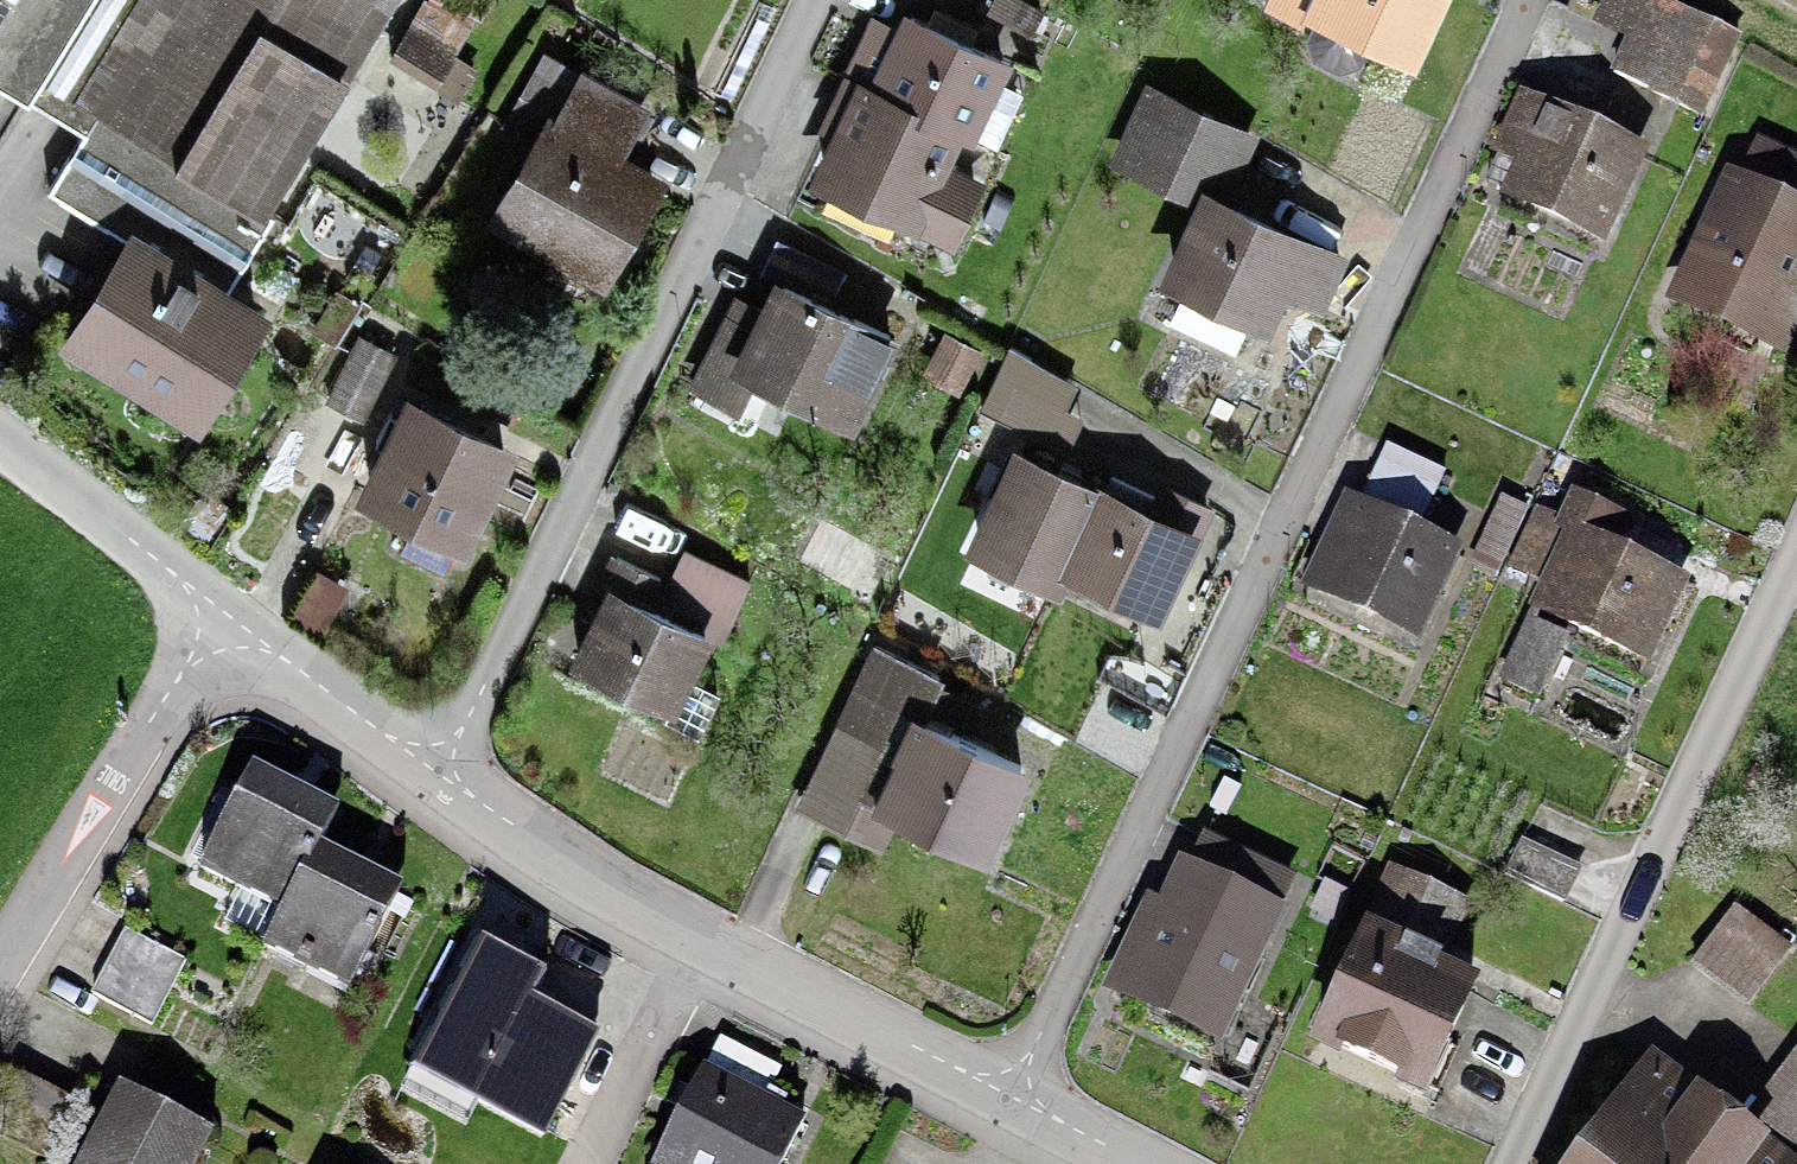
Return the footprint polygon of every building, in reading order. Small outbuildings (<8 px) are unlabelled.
[(84,131),(49,189),(80,208),(108,225),(116,211),(229,280),(268,215),(400,0),(0,0),(0,80),(25,95),(58,116),(84,131)] [(1288,5),(1411,53),(1432,0),(1290,0),(1288,5)] [(1661,0),(1610,0),(1595,34),(1624,47),(1607,84),(1707,128),(1747,38),(1661,0)] [(866,80),(969,129),(1001,61),(899,12),(866,80)] [(643,99),(567,61),(488,217),(605,276),(660,166),(620,146),(643,99)] [(969,129),(866,80),(819,178),(957,244),(990,177),(954,160),(969,129)] [(1252,126),(1170,90),(1140,158),(1212,190),(1176,272),(1267,313),(1283,277),(1323,294),(1341,253),(1219,199),(1252,126)] [(1637,167),(1529,119),(1506,170),(1520,177),(1508,206),(1602,247),(1637,167)] [(1740,180),(1691,291),(1796,339),(1796,168),(1767,155),(1753,186),(1740,180)] [(259,328),(137,250),(73,348),(195,426),(259,328)] [(944,326),(802,252),(734,383),(782,408),(804,366),(897,415),(944,326)] [(361,333),(326,400),(361,417),(395,351),(361,333)] [(1090,392),(1013,355),(988,406),(1066,444),(1090,392)] [(502,439),(409,398),(368,491),(461,531),(502,439)] [(1447,467),(1386,443),(1365,494),(1426,519),(1447,467)] [(1164,602),(1200,516),(1184,510),(1110,478),(1104,492),(1065,474),(1015,453),(976,543),(1059,579),(1066,561),(1164,602)] [(1623,508),(1572,484),(1518,597),(1648,659),(1690,573),(1610,535),(1623,508)] [(1457,559),(1367,518),(1335,587),(1425,629),(1457,559)] [(672,595),(615,570),(577,654),(686,703),(720,629),(735,635),(762,574),(695,543),(672,595)] [(355,574),(323,557),(298,605),(330,622),(355,574)] [(947,675),(876,642),(840,719),(900,747),(875,802),(985,852),(1029,757),(930,712),(947,675)] [(288,898),(323,833),(341,796),(259,756),(208,859),(288,898)] [(1587,861),(1524,831),(1507,867),(1570,897),(1587,861)] [(323,833),(288,898),(270,933),(361,978),(411,877),(323,833)] [(1287,881),(1233,857),(1216,894),(1271,918),(1287,881)] [(1487,978),(1424,952),(1451,888),(1401,867),(1326,1046),(1439,1093),(1487,978)] [(1274,947),(1170,906),(1137,992),(1240,1032),(1274,947)] [(1739,912),(1698,972),(1757,1013),(1796,954),(1796,951),(1739,912)] [(125,927),(108,959),(164,991),(181,955),(125,927)] [(144,1026),(164,991),(108,959),(88,993),(144,1026)] [(583,1034),(510,1000),(463,1100),(535,1134),(583,1034)] [(699,1060),(650,1162),(653,1163),(782,1163),(807,1112),(699,1060)] [(82,1102),(26,1071),(0,1117),(0,1124),(53,1154),(82,1102)] [(1658,1071),(1591,1163),(1787,1163),(1658,1071)] [(1753,1131),(1796,1163),(1796,1072),(1753,1131)] [(118,1093),(84,1163),(199,1163),(211,1138),(118,1093)]
